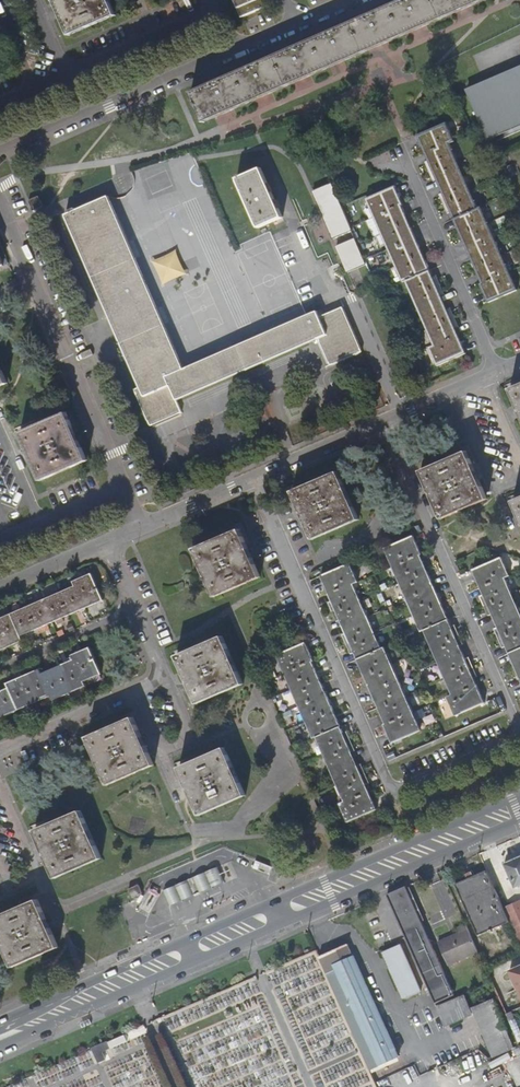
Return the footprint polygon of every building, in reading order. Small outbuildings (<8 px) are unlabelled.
[(108,0),(54,0),(60,14),(69,36),(115,16),(108,0)] [(375,14),(324,36),(290,51),(249,69),(208,86),(192,93),(204,121),(484,0),(407,0),(375,14)] [(241,18),(269,6),(266,0),(233,0),(241,18)] [(469,89),(489,138),(519,125),(519,68),(469,89)] [(453,142),(445,123),(415,136),(426,161),(422,163),(431,182),(435,181),(439,193),(436,195),(444,214),(450,212),(458,231),(466,250),(474,267),(482,284),(479,285),(488,303),(517,290),(480,207),(477,208),(449,144),(453,142)] [(163,157),(137,169),(144,184),(170,172),(163,157)] [(259,166),(236,176),(257,225),(280,214),(259,166)] [(397,194),(394,187),(364,200),(401,284),(405,284),(432,347),(429,349),(437,366),(465,354),(454,330),(459,328),(450,308),(446,310),(441,298),(445,296),(442,289),(437,276),(432,278),(423,257),(415,238),(407,222),(400,205),(402,204),(397,194)] [(369,278),(331,189),(313,197),(351,286),(369,278)] [(29,198),(33,208),(42,204),(38,195),(29,198)] [(328,365),(359,351),(339,307),(318,316),(314,310),(184,367),(108,195),(65,214),(140,385),(134,388),(150,425),(181,411),(176,399),(316,338),(328,365)] [(510,389),(519,412),(519,385),(510,389)] [(88,460),(67,412),(22,432),(33,457),(42,479),(88,460)] [(465,450),(420,470),(440,517),(485,497),(477,477),(465,450)] [(339,471),(293,490),(304,513),(314,538),(359,518),(339,471)] [(250,551),(240,528),(194,548),(215,596),(261,576),(250,551)] [(413,534),(383,547),(420,631),(423,629),(452,693),(448,695),(456,714),(485,702),(482,695),(474,677),(478,675),(470,656),(466,657),(461,646),(465,644),(460,633),(455,624),(451,626),(448,617),(441,603),(434,586),(427,571),(419,553),(421,552),(416,540),(413,534)] [(503,577),(508,575),(500,556),(471,569),(475,578),(481,594),(478,595),(487,615),(490,613),(495,625),(492,627),(498,641),(500,646),(504,645),(510,657),(518,675),(519,681),(519,614),(503,577)] [(358,581),(350,562),(321,575),(334,599),(340,613),(347,631),(355,649),(362,663),(370,680),(378,699),(384,717),(387,722),(385,723),(390,735),(394,742),(422,729),(385,645),(383,647),(354,583),(358,581)] [(73,580),(75,586),(0,618),(0,651),(8,647),(23,641),(20,636),(32,631),(37,629),(53,622),(56,621),(63,618),(85,609),(104,600),(92,573),(73,580)] [(53,622),(37,629),(39,634),(55,627),(53,622)] [(75,630),(72,623),(67,625),(69,632),(75,630)] [(20,636),(23,641),(34,636),(32,631),(20,636)] [(222,637),(176,656),(198,705),(243,686),(222,637)] [(319,677),(312,660),(313,660),(306,642),(277,654),(313,738),(316,737),(337,785),(344,800),(340,803),(348,821),(377,808),(366,783),(359,765),(353,752),(346,738),(343,733),(340,724),(334,711),(326,693),(319,677)] [(51,696),(53,701),(85,686),(84,682),(101,674),(90,647),(71,655),(73,660),(62,665),(42,674),(40,669),(26,675),(6,683),(8,688),(0,692),(0,718),(51,696)] [(289,717),(283,720),(285,726),(292,723),(289,717)] [(88,739),(108,785),(154,766),(134,719),(88,739)] [(348,731),(343,733),(346,738),(353,752),(357,750),(348,731)] [(247,797),(226,749),(181,769),(201,816),(247,797)] [(363,763),(359,765),(366,783),(370,781),(363,763)] [(344,800),(337,785),(335,786),(339,796),(337,797),(340,803),(344,800)] [(81,812),(36,832),(56,879),(102,859),(81,812)] [(504,862),(515,887),(519,885),(519,855),(504,862)] [(196,877),(202,892),(225,881),(219,867),(196,877)] [(503,909),(487,871),(455,885),(478,937),(510,923),(503,909)] [(189,879),(196,894),(202,892),(196,877),(189,879)] [(171,905),(196,894),(189,879),(165,890),(171,905)] [(135,882),(126,886),(131,897),(140,893),(135,882)] [(407,887),(388,895),(392,904),(405,935),(430,991),(437,1006),(455,998),(407,887)] [(0,917),(0,932),(15,967),(60,948),(39,900),(0,917)] [(503,909),(510,923),(519,946),(519,901),(503,909)] [(477,951),(465,924),(459,927),(461,932),(438,943),(447,965),(477,951)] [(348,946),(319,959),(369,1069),(397,1057),(357,966),(348,946)] [(399,947),(383,954),(403,1000),(420,993),(399,947)] [(315,953),(268,968),(282,1009),(290,1007),(293,1014),(297,1013),(300,1023),(321,1016),(315,997),(326,994),(331,1010),(335,1008),(328,987),(318,990),(315,981),(324,978),(315,953)] [(510,969),(519,992),(519,965),(510,969)] [(193,1086),(213,1086),(244,1075),(244,1068),(238,1070),(238,1061),(250,1061),(257,1049),(265,1046),(256,1046),(256,1041),(266,1026),(266,1021),(258,1021),(258,1010),(263,1008),(258,1005),(258,977),(153,1018),(157,1028),(166,1034),(209,1017),(218,1017),(212,1027),(208,1028),(208,1035),(197,1036),(196,1033),(184,1038),(188,1041),(181,1041),(178,1034),(173,1036),(193,1086)] [(466,997),(439,1008),(447,1025),(472,1014),(466,997)] [(492,1001),(474,1009),(495,1057),(513,1049),(492,1001)] [(506,1014),(519,1045),(519,1029),(512,1012),(506,1014)] [(144,1031),(142,1026),(130,1032),(132,1037),(144,1031)] [(107,1041),(91,1049),(94,1057),(102,1054),(111,1050),(107,1041)] [(514,1057),(512,1051),(492,1061),(494,1066),(514,1057)] [(94,1057),(95,1058),(98,1064),(104,1061),(102,1054),(94,1057)] [(4,1066),(0,1068),(0,1080),(8,1077),(4,1066)]
